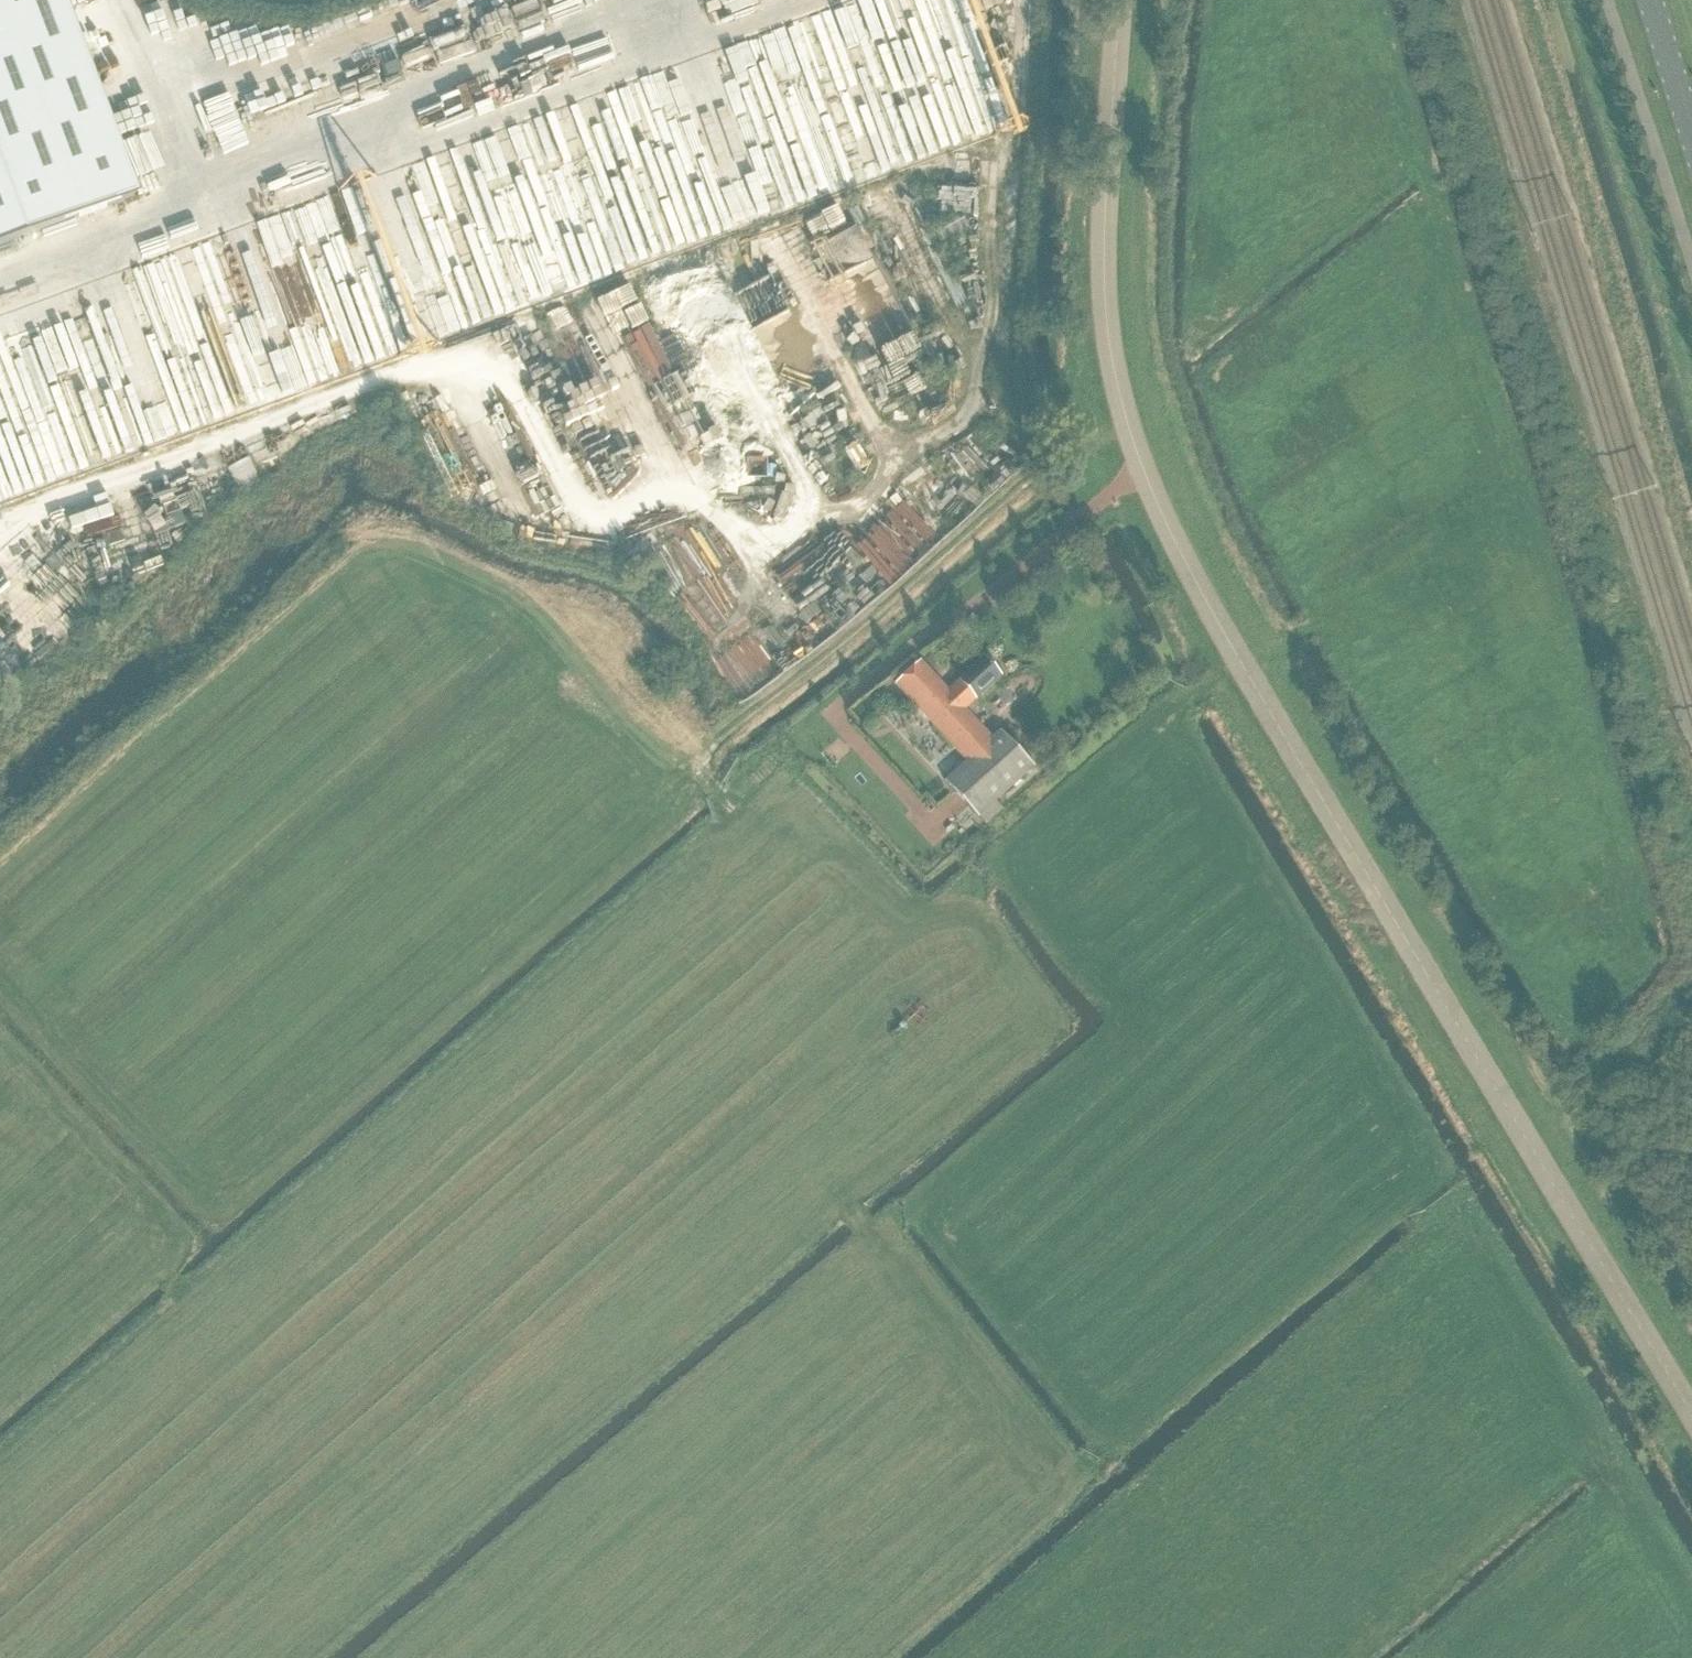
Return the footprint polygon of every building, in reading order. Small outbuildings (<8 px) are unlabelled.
[(132,193),(60,0),(0,0),(0,244),(132,193)] [(976,698),(1000,676),(983,658),(959,680),(959,681),(948,691),(920,660),(895,683),(967,761),(944,781),(977,817),(978,816),(986,824),(1002,809),(995,801),(1033,766),(1001,730),(992,738),(964,708),(975,698),(976,698)]
